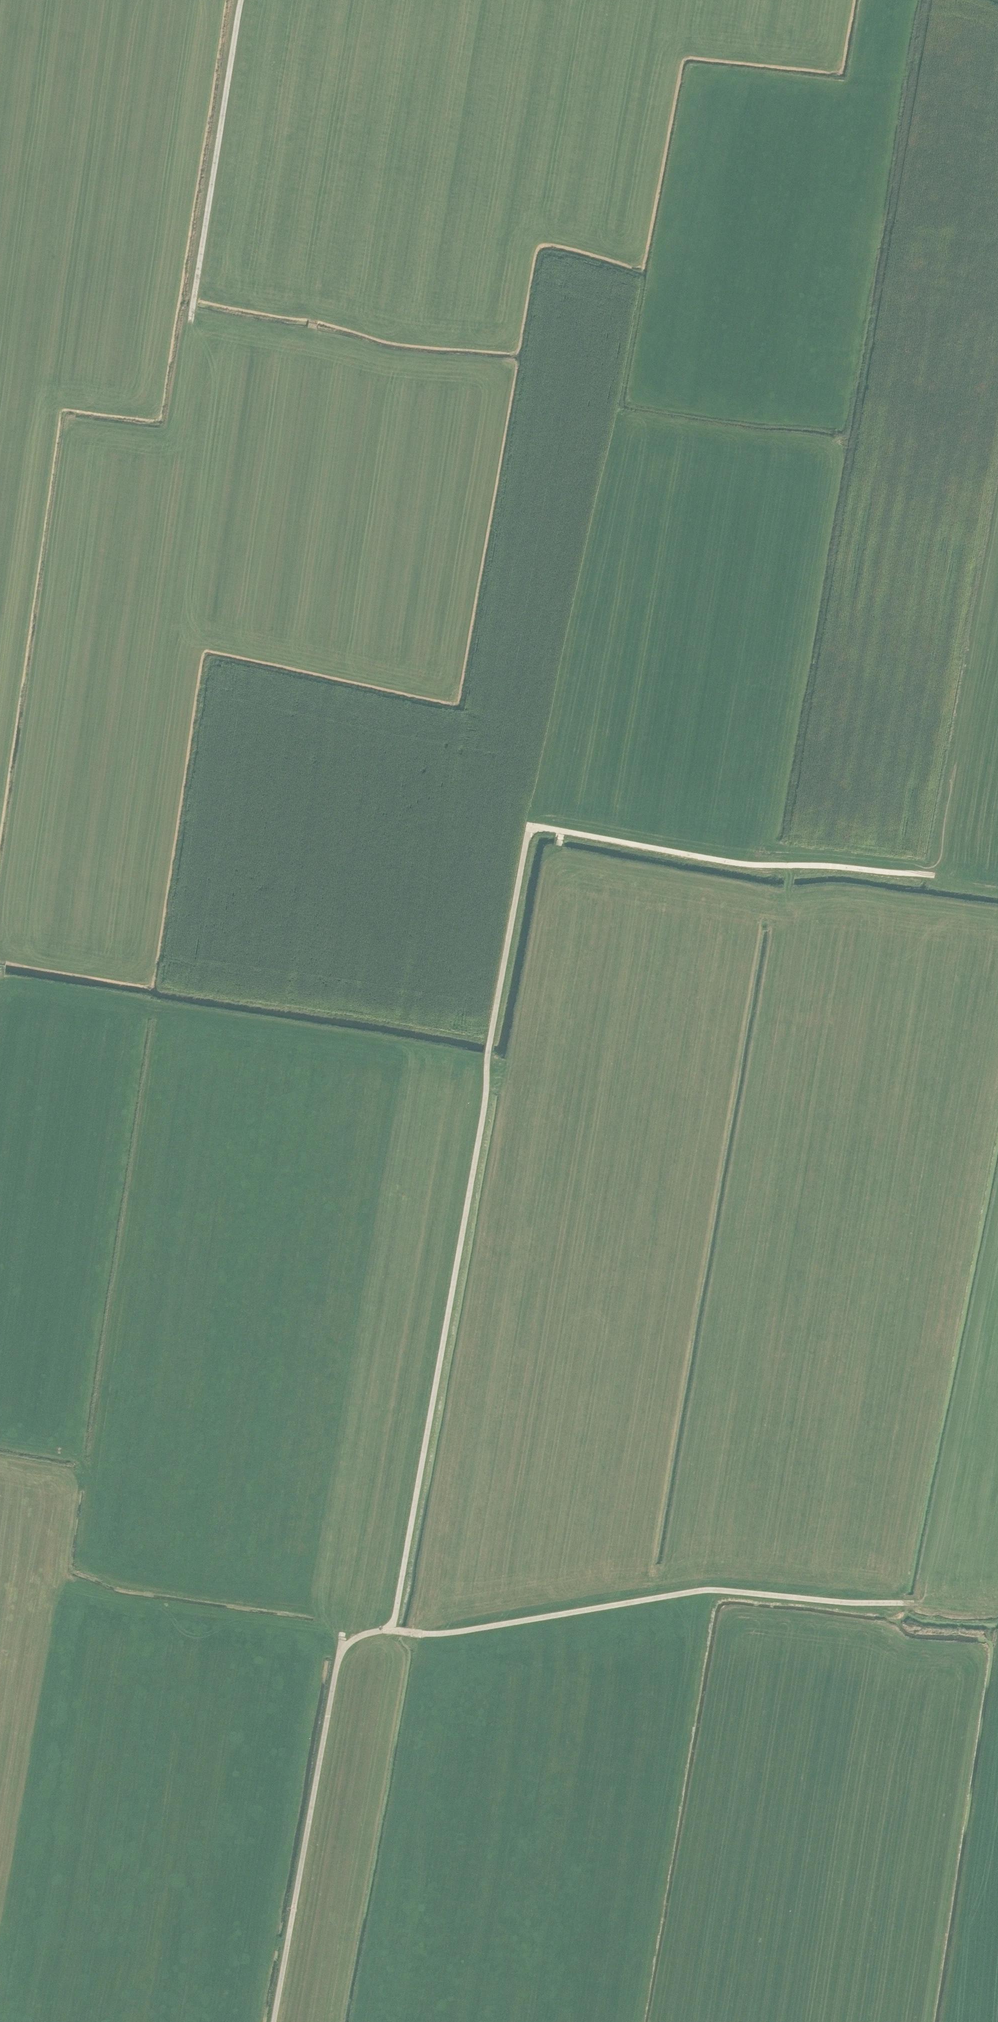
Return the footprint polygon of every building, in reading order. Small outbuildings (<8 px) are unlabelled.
[(567,837),(565,843),(574,845),(575,840),(567,837)] [(509,1034),(501,1033),(498,1050),(506,1052),(509,1034)]
